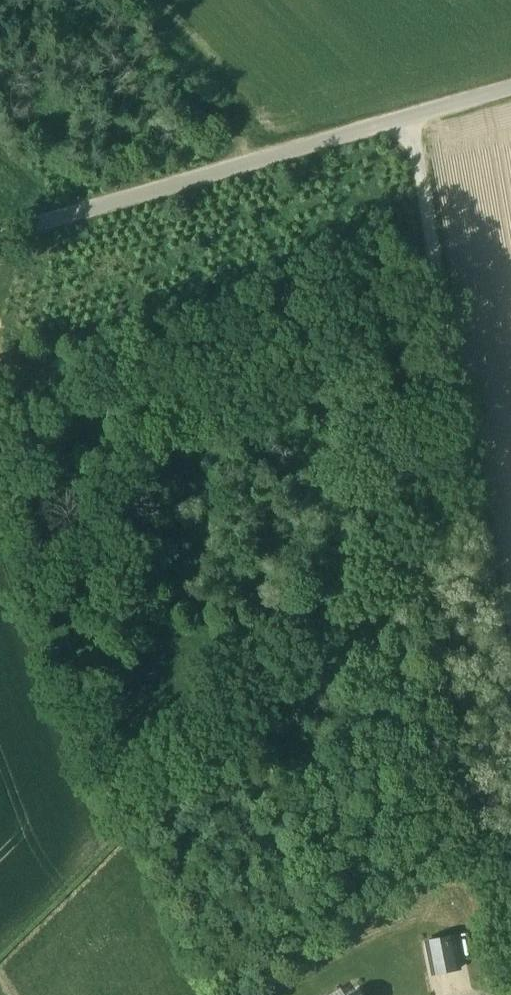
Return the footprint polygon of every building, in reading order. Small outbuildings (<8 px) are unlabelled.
[(457,968),(452,937),(426,942),(432,973),(457,968)]
